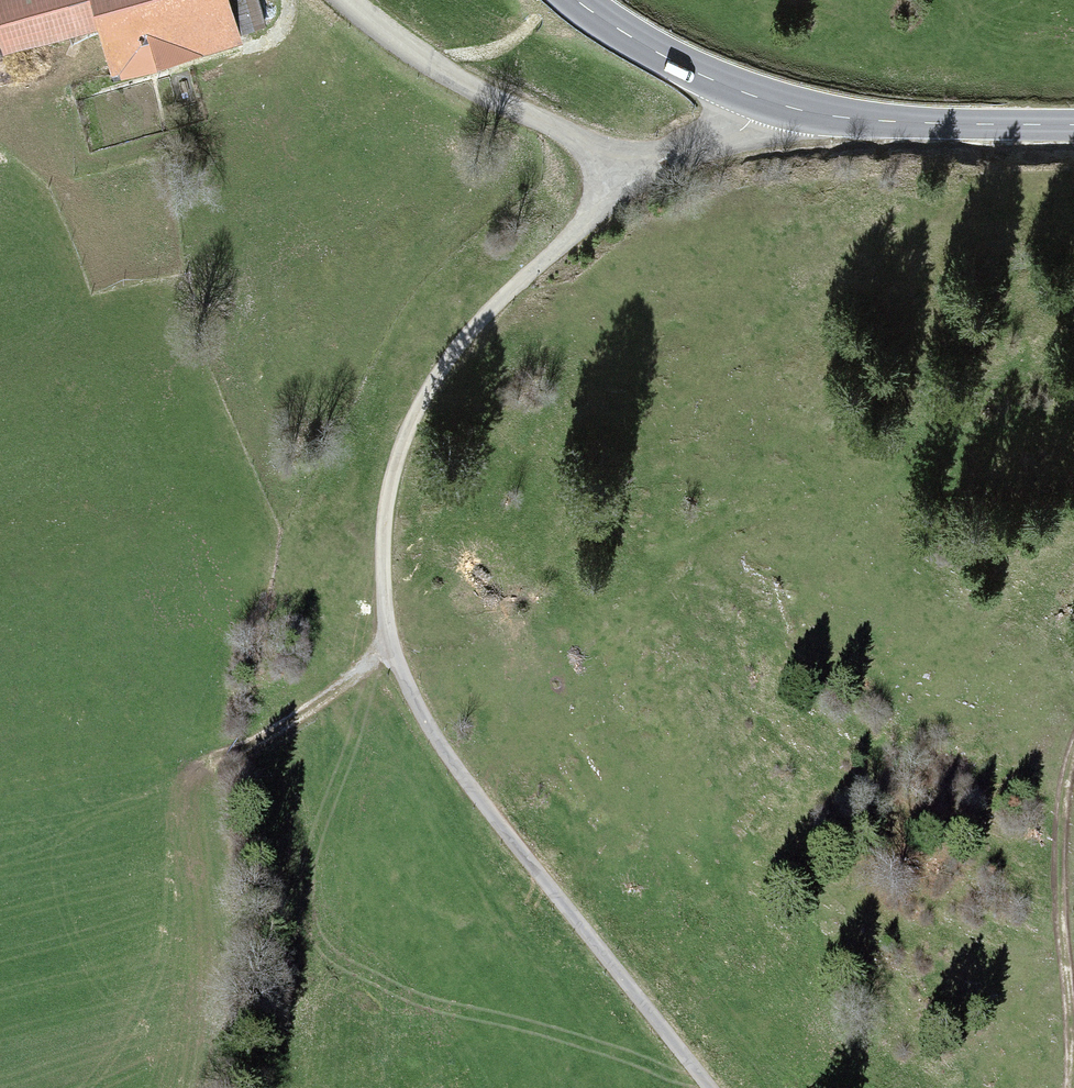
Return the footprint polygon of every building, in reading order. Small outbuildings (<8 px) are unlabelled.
[(115,73),(236,45),(225,0),(98,0),(115,73)]
